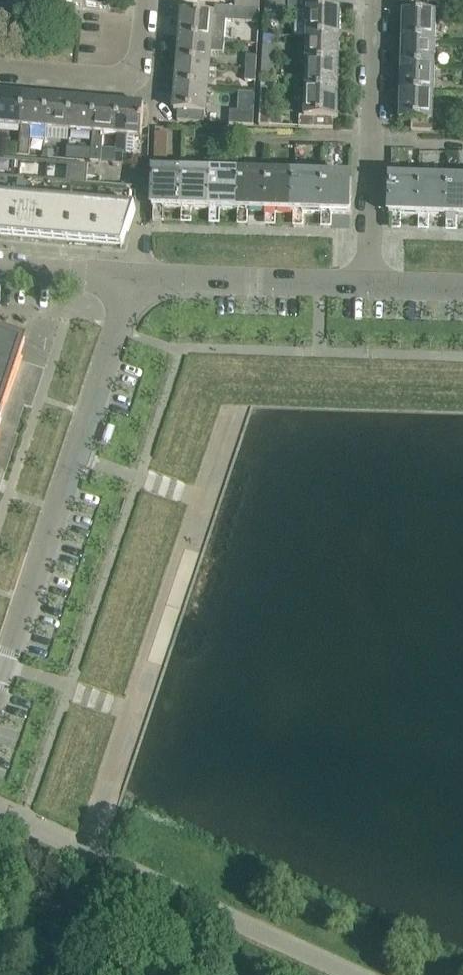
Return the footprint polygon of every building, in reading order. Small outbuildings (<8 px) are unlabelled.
[(86,6),(110,9),(111,0),(86,0),(86,6)] [(259,9),(260,0),(236,0),(235,8),(259,9)] [(265,11),(289,13),(290,0),(283,0),(266,0),(265,11)] [(226,21),(234,21),(258,22),(259,9),(235,8),(215,6),(214,16),(183,14),(181,38),(224,42),(226,21)] [(308,10),(307,37),(341,38),(341,11),(308,10)] [(402,40),(436,41),(437,14),(403,13),(402,40)] [(306,64),(340,65),(341,38),(307,37),(306,64)] [(181,38),(179,62),(210,65),(211,52),(223,53),(224,42),(181,38)] [(402,67),(435,68),(436,41),(402,40),(402,67)] [(263,62),(273,63),(274,46),(264,46),(263,62)] [(246,56),(246,68),(256,69),(257,56),(246,56)] [(179,62),(177,86),(208,89),(210,65),(179,62)] [(263,62),(262,77),(273,77),(273,63),(263,62)] [(306,64),(305,90),(339,91),(340,65),(306,64)] [(401,93),(435,94),(435,68),(402,67),(401,93)] [(256,69),(246,68),(245,81),(255,81),(256,69)] [(177,86),(174,111),(179,111),(178,121),(204,123),(205,113),(206,113),(208,89),(177,86)] [(338,118),(339,91),(305,90),(305,117),(299,117),(299,127),(333,128),(333,118),(338,118)] [(21,127),(24,95),(0,93),(0,125),(21,127)] [(412,130),(433,131),(435,94),(401,93),(400,119),(412,120),(412,130)] [(48,97),(24,95),(21,127),(20,145),(19,156),(29,157),(32,128),(45,129),(48,97)] [(45,129),(69,131),(72,99),(48,97),(45,129)] [(96,101),(72,99),(69,131),(93,133),(96,101)] [(91,162),(101,163),(104,134),(117,135),(120,103),(96,101),(93,133),(91,162)] [(144,105),(120,103),(117,135),(114,164),(133,165),(134,154),(133,154),(134,136),(141,137),(144,105)] [(253,125),(254,112),(230,110),(229,124),(253,125)] [(260,110),(259,125),(270,126),(271,110),(260,110)] [(154,172),(153,208),(154,208),(165,208),(181,209),(183,173),(167,172),(168,134),(155,134),(155,144),(154,167),(154,172)] [(19,156),(20,145),(1,143),(0,154),(19,156)] [(86,150),(68,149),(67,160),(85,161),(86,150)] [(43,158),(54,159),(54,151),(43,150),(43,158)] [(14,239),(41,241),(68,243),(95,246),(123,248),(123,247),(136,209),(138,189),(100,186),(87,185),(89,166),(75,165),(48,163),(21,160),(0,159),(0,238),(14,239)] [(218,174),(211,174),(209,210),(237,211),(239,175),(235,174),(235,162),(218,166),(218,174)] [(181,209),(209,210),(211,174),(209,174),(209,167),(197,167),(197,173),(183,173),(181,209)] [(237,211),(265,211),(267,175),(239,175),(237,211)] [(294,176),(267,175),(265,211),(293,212),(294,176)] [(293,212),(321,213),(322,177),(294,176),(293,212)] [(351,178),(322,177),(321,213),(350,214),(351,178)] [(391,179),(390,215),(419,216),(420,180),(391,179)] [(420,180),(419,216),(447,217),(448,181),(420,180)] [(448,181),(447,217),(462,217),(462,181),(448,181)] [(21,407),(27,409),(38,374),(18,367),(18,366),(0,360),(0,471),(21,407)]
